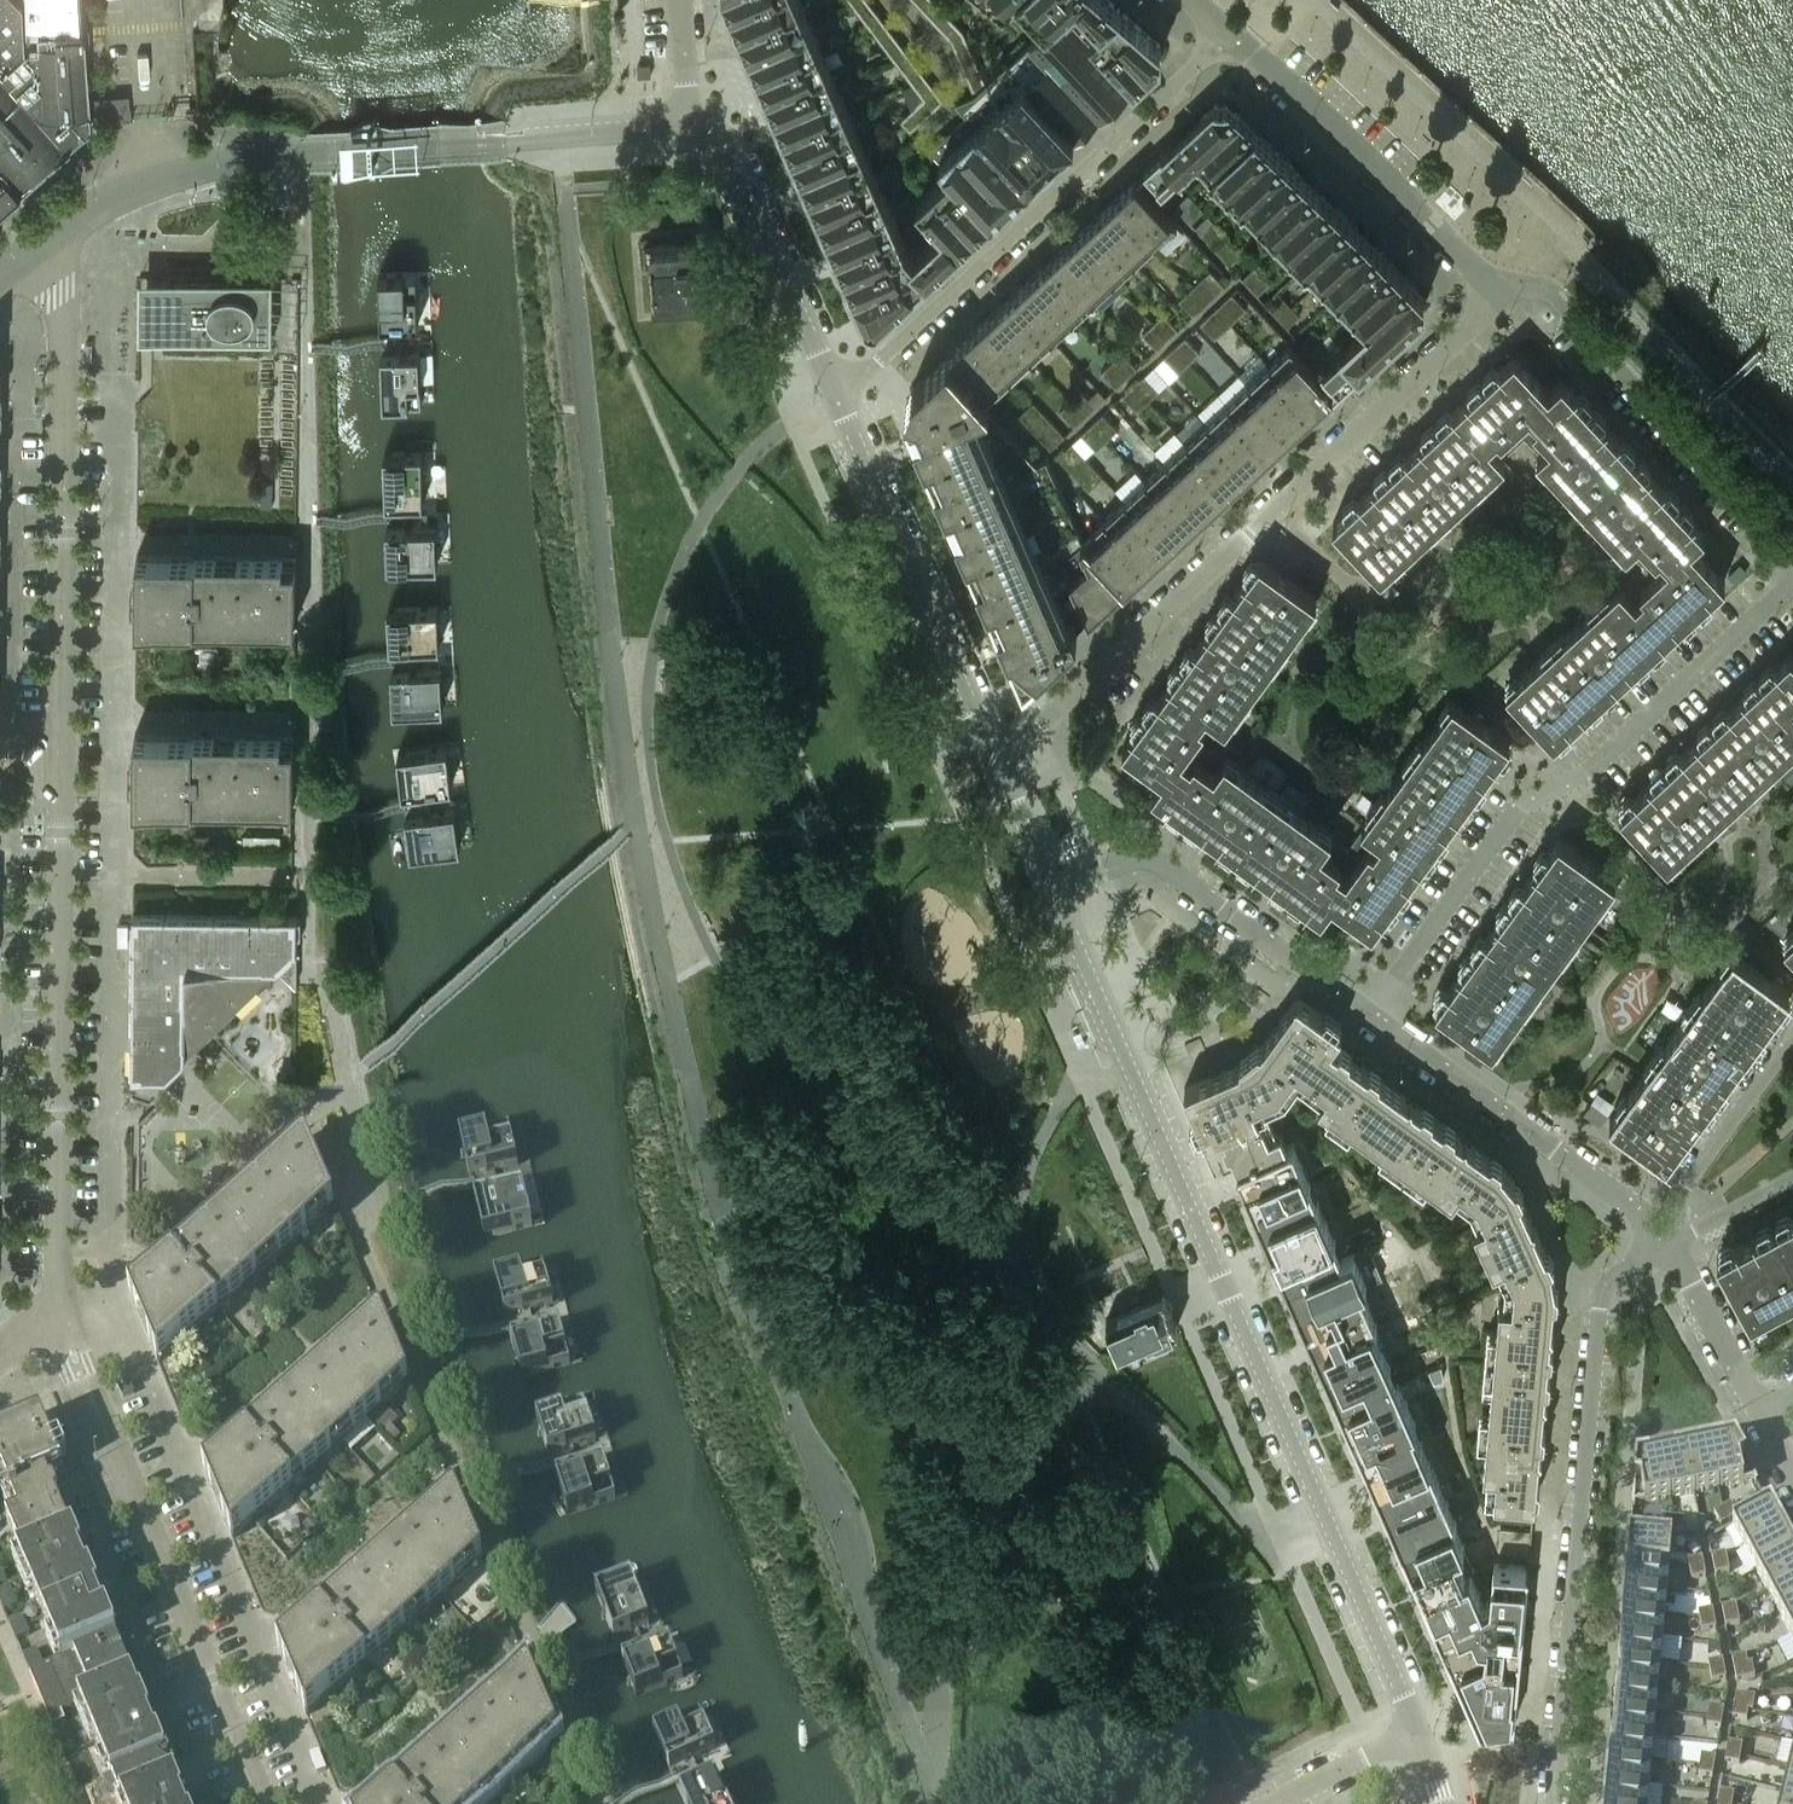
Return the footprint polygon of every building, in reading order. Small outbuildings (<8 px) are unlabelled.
[(25,179),(86,126),(87,125),(87,124),(87,120),(100,119),(100,124),(122,122),(122,117),(120,101),(99,102),(99,103),(86,104),(79,0),(0,0),(0,150),(25,179)] [(100,15),(130,15),(129,0),(100,0),(100,15)] [(801,0),(730,0),(752,51),(812,24),(801,0)] [(936,0),(915,0),(951,39),(975,93),(987,82),(964,31),(936,0)] [(1004,10),(1015,0),(993,0),(1004,10)] [(1075,0),(1023,0),(1047,26),(1066,8),(1075,0)] [(1120,8),(1111,0),(1075,0),(1066,8),(1091,35),(1133,80),(1161,54),(1160,42),(1120,8)] [(1133,80),(1091,35),(1066,8),(1047,26),(1007,65),(1073,136),(1133,80)] [(838,83),(823,50),(812,24),(752,51),(778,109),(838,83)] [(651,75),(650,67),(650,63),(638,63),(639,76),(651,75)] [(1073,136),(1007,65),(963,108),(968,113),(1028,178),(1073,136)] [(913,82),(903,87),(912,109),(924,98),(913,82)] [(864,142),(838,83),(778,109),(803,168),(864,142)] [(1215,102),(1179,137),(1196,156),(1239,114),(1227,103),(1215,102)] [(1028,178),(968,113),(931,148),(950,168),(991,211),(1028,178)] [(1239,114),(1196,156),(1211,171),(1255,129),(1239,114)] [(1255,129),(1211,171),(1228,187),(1271,144),(1255,129)] [(1144,169),(1161,188),(1196,156),(1179,137),(1144,169)] [(829,227),(890,201),(864,142),(803,168),(829,227)] [(1271,144),(1228,187),(1243,202),(1245,200),(1286,158),(1271,144)] [(8,193),(25,179),(0,150),(0,183),(8,193)] [(1286,158),(1245,200),(1261,217),(1303,174),(1286,158)] [(991,211),(950,168),(934,182),(975,226),(991,211)] [(1303,174),(1261,217),(1275,231),(1319,189),(1303,174)] [(1135,177),(1113,197),(1155,242),(1177,222),(1135,177)] [(975,226),(934,182),(919,196),(937,216),(960,240),(975,226)] [(0,183),(0,200),(8,193),(0,183)] [(1336,205),(1319,189),(1275,231),(1291,248),(1336,205)] [(1188,192),(1175,204),(1183,212),(1196,201),(1188,192)] [(1155,242),(1113,197),(1093,216),(1135,261),(1155,242)] [(907,243),(890,201),(829,227),(855,286),(914,261),(907,243)] [(1196,201),(1183,212),(1191,221),(1204,209),(1196,201)] [(1336,205),(1291,248),(1306,264),(1308,262),(1352,221),(1336,205)] [(1208,213),(1195,225),(1203,234),(1216,222),(1208,213)] [(925,273),(960,240),(937,216),(907,243),(914,261),(925,273)] [(1135,261),(1093,216),(1072,236),(1114,281),(1135,261)] [(1352,221),(1308,262),(1324,277),(1368,236),(1359,228),(1352,221)] [(1216,222),(1203,234),(1211,242),(1224,231),(1216,222)] [(1228,235),(1215,247),(1222,255),(1235,243),(1228,235)] [(1114,281),(1072,236),(1052,255),(1094,300),(1114,281)] [(1368,236),(1324,277),(1338,292),(1382,251),(1368,236)] [(698,240),(644,244),(646,262),(653,261),(655,299),(709,295),(705,247),(698,240)] [(1235,243),(1222,255),(1230,264),(1243,252),(1235,243)] [(1382,251),(1338,292),(1353,307),(1396,266),(1382,251)] [(1094,300),(1052,255),(1031,274),(1073,319),(1094,300)] [(914,261),(855,286),(867,313),(878,317),(925,273),(914,261)] [(1255,265),(1242,277),(1250,285),(1262,273),(1255,265)] [(1369,324),(1413,282),(1396,266),(1353,307),(1367,321),(1369,324)] [(1210,269),(1205,274),(1220,290),(1225,285),(1210,269)] [(1262,273),(1250,285),(1257,294),(1270,282),(1262,273)] [(414,274),(378,275),(380,323),(416,322),(414,274)] [(1073,319),(1031,274),(1010,293),(1052,339),(1073,319)] [(1220,290),(1205,274),(1199,279),(1214,295),(1220,290)] [(273,338),(273,277),(165,275),(165,302),(157,302),(157,310),(165,310),(165,337),(273,338)] [(1214,295),(1199,279),(1194,284),(1209,300),(1214,295)] [(1385,341),(1424,305),(1424,294),(1413,282),(1369,324),(1385,341)] [(1209,300),(1194,284),(1189,289),(1196,297),(1204,305),(1209,300)] [(1178,299),(1186,307),(1196,297),(1189,289),(1178,299)] [(1257,319),(1232,292),(1226,297),(1251,324),(1257,319)] [(1052,339),(1010,293),(990,313),(1032,358),(1052,339)] [(1204,305),(1196,297),(1186,307),(1193,315),(1204,305)] [(1251,324),(1226,297),(1221,302),(1236,318),(1246,329),(1251,324)] [(1284,297),(1271,309),(1279,317),(1292,306),(1284,297)] [(1236,318),(1221,302),(1216,307),(1231,323),(1236,318)] [(1292,306),(1279,317),(1287,326),(1300,314),(1292,306)] [(1231,323),(1216,307),(1210,312),(1218,320),(1225,328),(1231,323)] [(1164,312),(1153,322),(1160,330),(1171,320),(1164,312)] [(1210,312),(1200,322),(1207,330),(1218,320),(1210,312)] [(1032,358),(990,313),(969,332),(1011,377),(1032,358)] [(1171,320),(1160,330),(1168,338),(1179,328),(1171,320)] [(1218,320),(1207,330),(1215,338),(1225,328),(1218,320)] [(1367,321),(1321,363),(1340,383),(1385,341),(1369,324),(1367,321)] [(1142,332),(1150,340),(1160,330),(1153,322),(1142,332)] [(1314,329),(1301,341),(1308,349),(1321,337),(1314,329)] [(1160,330),(1150,340),(1157,348),(1168,338),(1160,330)] [(1011,377),(969,332),(947,352),(982,390),(989,397),(1011,377)] [(1185,335),(1174,345),(1182,353),(1193,343),(1185,335)] [(1321,337),(1308,349),(1316,358),(1329,346),(1321,337)] [(1193,343),(1182,353),(1189,362),(1200,351),(1193,343)] [(1333,389),(1291,344),(1269,364),(1312,409),(1333,389)] [(1174,345),(1164,355),(1171,363),(1182,353),(1174,345)] [(1122,351),(1112,361),(1119,369),(1130,359),(1122,351)] [(1083,539),(1047,456),(1036,460),(974,393),(982,390),(947,352),(912,385),(906,404),(1025,677),(1109,598),(1125,583),(1083,539)] [(1515,352),(1485,380),(1518,416),(1529,406),(1540,418),(1523,433),(1536,447),(1533,449),(1536,452),(1588,404),(1562,376),(1549,388),(1515,352)] [(1182,353),(1171,363),(1179,371),(1189,362),(1182,353)] [(417,355),(381,356),(383,405),(419,404),(417,355)] [(1130,359),(1119,369),(1127,377),(1137,367),(1130,359)] [(1101,371),(1109,379),(1119,369),(1112,361),(1101,371)] [(1312,409),(1269,364),(1249,384),(1291,429),(1312,409)] [(1127,377),(1119,369),(1109,379),(1116,387),(1127,377)] [(1144,374),(1133,384),(1141,392),(1151,382),(1144,374)] [(1485,380),(1438,423),(1486,474),(1505,457),(1502,453),(1523,433),(1540,418),(1529,406),(1518,416),(1485,380)] [(1159,390),(1151,382),(1141,392),(1148,400),(1159,390)] [(1141,392),(1133,384),(1122,394),(1130,402),(1141,392)] [(1291,429),(1249,384),(1228,403),(1270,448),(1291,429)] [(1081,389),(1070,399),(1078,407),(1088,397),(1081,389)] [(1141,392),(1130,402),(1137,410),(1148,400),(1141,392)] [(1088,397),(1078,407),(1085,415),(1096,405),(1088,397)] [(1078,407),(1070,399),(1060,409),(1067,417),(1078,407)] [(1019,414),(1024,419),(1024,420),(1038,406),(1033,401),(1019,414)] [(1270,448),(1228,403),(1208,422),(1250,467),(1270,448)] [(1588,404),(1536,452),(1582,501),(1633,453),(1588,404)] [(1038,406),(1024,420),(1029,425),(1044,412),(1038,406)] [(1078,407),(1067,417),(1075,425),(1085,415),(1078,407)] [(1044,412),(1029,425),(1035,431),(1049,418),(1044,412)] [(1102,412),(1091,423),(1099,430),(1110,420),(1102,412)] [(1049,418),(1035,431),(1040,436),(1054,423),(1049,418)] [(1110,420),(1099,430),(1107,438),(1117,428),(1110,420)] [(1250,467),(1208,422),(1187,441),(1229,486),(1250,467)] [(1054,423),(1040,436),(1045,442),(1059,429),(1054,423)] [(1091,423),(1081,432),(1088,440),(1099,430),(1091,423)] [(1438,423),(1391,466),(1439,518),(1450,508),(1456,501),(1486,474),(1438,423)] [(1059,429),(1045,442),(1050,448),(1065,434),(1059,429)] [(1099,430),(1088,440),(1096,448),(1107,438),(1099,430)] [(1076,447),(1071,441),(1057,455),(1062,460),(1076,447)] [(1229,486),(1187,441),(1166,461),(1208,506),(1229,486)] [(1076,447),(1062,460),(1067,466),(1082,453),(1076,447)] [(1082,453),(1067,466),(1073,472),(1087,458),(1082,453)] [(1678,501),(1676,499),(1633,453),(1582,501),(1627,549),(1629,547),(1678,501)] [(421,454),(384,455),(386,503),(422,502),(421,454)] [(1092,464),(1087,458),(1073,472),(1078,477),(1092,464)] [(1208,506),(1166,461),(1146,480),(1188,525),(1208,506)] [(1092,464),(1078,477),(1083,483),(1097,469),(1092,464)] [(1381,572),(1439,518),(1391,466),(1333,520),(1381,572)] [(1097,469),(1083,483),(1088,488),(1103,475),(1097,469)] [(1188,525),(1146,480),(1125,499),(1167,544),(1188,525)] [(1167,544),(1125,499),(1104,518),(1146,563),(1167,544)] [(1678,501),(1629,547),(1644,563),(1661,547),(1672,560),(1661,570),(1695,606),(1724,579),(1691,542),(1704,530),(1678,501)] [(1146,563),(1104,518),(1083,539),(1125,583),(1146,563)] [(435,529),(387,530),(388,566),(436,565),(435,529)] [(1661,547),(1644,563),(1622,583),(1620,580),(1601,598),(1648,649),(1695,606),(1661,570),(1672,560),(1661,547)] [(229,624),(230,555),(136,554),(136,623),(229,624)] [(295,625),(295,556),(230,555),(229,624),(295,625)] [(1278,650),(1315,599),(1317,597),(1260,556),(1222,609),(1278,650)] [(1735,579),(1746,570),(1739,563),(1729,572),(1735,579)] [(1398,587),(1385,573),(1376,583),(1388,596),(1398,587)] [(1601,693),(1647,650),(1648,649),(1601,598),(1554,642),(1601,693)] [(436,609),(388,612),(390,648),(438,645),(436,609)] [(1241,702),(1278,650),(1222,609),(1184,660),(1241,702)] [(1601,693),(1554,642),(1506,686),(1554,737),(1601,693)] [(1762,675),(1792,709),(1792,653),(1790,650),(1762,675)] [(252,668),(273,668),(273,662),(261,662),(261,654),(252,654),(252,668)] [(1184,660),(1146,712),(1185,741),(1177,752),(1192,763),(1205,745),(1222,721),(1225,723),(1241,702),(1184,660)] [(440,672),(392,675),(393,711),(442,708),(440,672)] [(1714,720),(1762,772),(1792,743),(1792,709),(1762,675),(1714,720)] [(1471,791),(1508,739),(1509,738),(1453,697),(1414,749),(1471,791)] [(1152,788),(1183,811),(1223,757),(1205,745),(1192,763),(1177,752),(1185,741),(1146,712),(1123,744),(1162,773),(1152,788)] [(1714,720),(1667,764),(1715,815),(1762,772),(1714,720)] [(226,803),(227,734),(135,733),(134,802),(226,803)] [(293,804),(293,734),(227,734),(226,803),(293,804)] [(1471,791),(1414,749),(1377,801),(1434,842),(1471,791)] [(445,750),(397,756),(402,792),(450,786),(445,750)] [(1223,757),(1183,811),(1237,850),(1278,793),(1225,755),(1223,757)] [(1668,859),(1715,815),(1667,764),(1619,808),(1668,859)] [(1278,793),(1237,850),(1290,889),(1329,835),(1331,832),(1278,793)] [(1434,842),(1377,801),(1361,822),(1363,823),(1346,847),(1333,866),(1347,876),(1355,864),(1396,894),(1434,842)] [(454,813),(406,819),(410,855),(458,849),(454,813)] [(236,848),(280,849),(280,835),(236,834),(236,848)] [(1558,834),(1511,898),(1569,940),(1587,916),(1615,876),(1558,834)] [(1329,835),(1290,889),(1322,912),(1333,897),(1373,926),(1396,894),(1355,864),(1347,876),(1333,866),(1346,847),(1329,835)] [(1618,880),(1633,891),(1641,880),(1626,869),(1618,880)] [(1511,898),(1474,950),(1531,992),(1569,940),(1511,898)] [(297,913),(134,912),(133,911),(131,1076),(167,1076),(185,1058),(185,1047),(196,1047),(267,978),(267,967),(278,967),(284,972),(295,984),(296,984),(297,913)] [(1784,938),(1792,948),(1792,929),(1784,938)] [(1732,948),(1694,1000),(1750,1042),(1789,990),(1732,948)] [(1493,1044),(1531,992),(1474,950),(1436,1002),(1493,1044)] [(1706,968),(1698,962),(1693,968),(1701,974),(1706,968)] [(1297,995),(1263,1042),(1297,1066),(1327,1088),(1319,1098),(1354,1124),(1386,1080),(1332,1041),(1342,1027),(1297,995)] [(1750,1042),(1694,1000),(1655,1052),(1712,1094),(1750,1042)] [(1489,1049),(1474,1038),(1464,1052),(1479,1062),(1489,1049)] [(1712,1094),(1655,1052),(1613,1110),(1609,1116),(1665,1158),(1712,1094)] [(1222,1129),(1238,1165),(1288,1143),(1281,1128),(1269,1133),(1254,1100),(1238,1062),(1185,1085),(1207,1136),(1222,1129)] [(1439,1118),(1386,1080),(1354,1124),(1407,1162),(1439,1118)] [(1591,1101),(1583,1111),(1598,1122),(1606,1112),(1591,1101)] [(1484,1152),(1439,1118),(1407,1162),(1453,1196),(1460,1185),(1484,1152)] [(507,1128),(460,1139),(469,1174),(516,1163),(507,1128)] [(334,1205),(307,1143),(305,1138),(242,1194),(288,1246),(299,1236),(306,1230),(334,1205)] [(1302,1162),(1294,1141),(1288,1144),(1288,1143),(1238,1165),(1238,1167),(1247,1186),(1302,1162)] [(1502,1165),(1484,1152),(1460,1185),(1478,1198),(1486,1217),(1474,1223),(1493,1265),(1505,1260),(1514,1279),(1512,1301),(1553,1304),(1556,1283),(1552,1263),(1546,1249),(1515,1181),(1502,1165)] [(1302,1162),(1247,1186),(1255,1204),(1311,1180),(1302,1162)] [(1311,1180),(1255,1204),(1263,1224),(1319,1200),(1311,1180)] [(522,1189),(475,1201),(483,1236),(530,1225),(522,1189)] [(239,1290),(288,1246),(242,1194),(193,1239),(239,1290)] [(1319,1200),(1263,1224),(1272,1243),(1327,1219),(1319,1200)] [(1775,1224),(1792,1258),(1792,1214),(1775,1224)] [(1327,1219),(1272,1243),(1280,1262),(1336,1238),(1327,1219)] [(1750,1317),(1792,1294),(1792,1258),(1775,1224),(1717,1256),(1750,1317)] [(310,1235),(306,1230),(299,1236),(303,1241),(310,1235)] [(1336,1238),(1280,1262),(1289,1281),(1344,1257),(1336,1238)] [(239,1290),(193,1239),(129,1296),(157,1364),(163,1359),(182,1341),(239,1290)] [(1367,1280),(1356,1253),(1344,1257),(1289,1281),(1301,1309),(1360,1283),(1360,1282),(1367,1280)] [(1453,1271),(1460,1286),(1472,1281),(1465,1266),(1453,1271)] [(541,1267),(494,1280),(504,1315),(551,1302),(541,1267)] [(1317,1347),(1373,1323),(1377,1321),(1360,1283),(1301,1309),(1317,1347)] [(1117,1353),(1175,1328),(1166,1308),(1168,1307),(1169,1307),(1169,1306),(1170,1304),(1170,1302),(1170,1301),(1169,1299),(1167,1297),(1166,1297),(1164,1296),(1163,1296),(1161,1297),(1103,1322),(1117,1353)] [(1553,1304),(1512,1301),(1499,1300),(1494,1356),(1548,1361),(1553,1304)] [(408,1382),(380,1314),(315,1372),(362,1423),(408,1382)] [(1373,1323),(1317,1347),(1326,1366),(1381,1342),(1373,1323)] [(558,1328),(511,1341),(521,1376),(568,1363),(558,1328)] [(1381,1342),(1326,1366),(1334,1386),(1390,1362),(1381,1342)] [(1548,1361),(1494,1356),(1489,1411),(1543,1416),(1548,1361)] [(1398,1381),(1390,1362),(1334,1386),(1343,1406),(1398,1381)] [(314,1466),(362,1423),(315,1372),(268,1414),(314,1466)] [(1398,1381),(1343,1406),(1351,1425),(1407,1401),(1398,1381)] [(118,1387),(122,1398),(134,1393),(129,1382),(118,1387)] [(1407,1401),(1351,1425),(1360,1445),(1413,1421),(1415,1420),(1407,1401)] [(582,1405),(536,1420),(548,1454),(594,1439),(582,1405)] [(1543,1416),(1489,1411),(1483,1468),(1496,1469),(1494,1495),(1535,1499),(1543,1416)] [(314,1466),(268,1414),(203,1472),(232,1540),(237,1535),(259,1515),(314,1466)] [(0,1436),(0,1481),(4,1479),(18,1513),(6,1518),(11,1529),(12,1531),(62,1510),(56,1497),(58,1493),(54,1484),(50,1483),(47,1476),(63,1469),(41,1419),(0,1436)] [(1421,1441),(1413,1421),(1360,1445),(1368,1464),(1421,1441)] [(1421,1441),(1368,1464),(1377,1484),(1430,1461),(1421,1441)] [(1756,1481),(1735,1441),(1709,1446),(1718,1489),(1756,1481)] [(1718,1489),(1709,1446),(1685,1451),(1694,1494),(1718,1489)] [(1694,1494),(1685,1451),(1661,1456),(1670,1498),(1694,1494)] [(1670,1498),(1661,1456),(1636,1461),(1632,1506),(1670,1498)] [(1430,1461),(1377,1484),(1386,1503),(1439,1480),(1430,1461)] [(602,1464),(556,1480),(568,1514),(614,1499),(602,1464)] [(1439,1480),(1386,1503),(1395,1524),(1448,1501),(1439,1480)] [(482,1558),(453,1491),(389,1549),(435,1600),(482,1558)] [(1448,1501),(1395,1524),(1403,1544),(1454,1522),(1456,1521),(1448,1501)] [(1737,1517),(1730,1505),(1722,1509),(1729,1522),(1737,1517)] [(1782,1529),(1770,1507),(1767,1508),(1732,1527),(1744,1550),(1782,1529)] [(1729,1522),(1722,1509),(1713,1513),(1720,1526),(1729,1522)] [(18,1557),(19,1558),(73,1535),(73,1533),(72,1534),(62,1510),(12,1531),(22,1555),(18,1557)] [(1672,1533),(1674,1519),(1664,1518),(1663,1532),(1672,1533)] [(1682,1534),(1683,1519),(1674,1519),(1672,1533),(1682,1534)] [(1464,1544),(1454,1522),(1403,1544),(1413,1565),(1455,1547),(1464,1544)] [(1532,1528),(1501,1525),(1499,1547),(1530,1550),(1532,1528)] [(1782,1529),(1744,1550),(1756,1571),(1792,1551),(1792,1550),(1782,1529)] [(73,1535),(19,1558),(18,1558),(43,1617),(98,1594),(73,1535)] [(1669,1566),(1671,1540),(1631,1536),(1629,1536),(1626,1562),(1669,1566)] [(1465,1571),(1455,1547),(1413,1565),(1423,1589),(1465,1571)] [(328,1697),(435,1600),(389,1549),(277,1649),(306,1717),(309,1713),(328,1697)] [(1756,1571),(1767,1593),(1792,1579),(1792,1551),(1756,1571)] [(1726,1559),(1725,1554),(1711,1556),(1713,1566),(1727,1563),(1726,1559)] [(1703,1568),(1701,1558),(1687,1561),(1688,1567),(1689,1571),(1703,1568)] [(1494,1562),(1491,1595),(1525,1598),(1528,1565),(1494,1562)] [(1667,1590),(1669,1566),(1626,1562),(1624,1586),(1667,1590)] [(1729,1573),(1727,1563),(1713,1566),(1714,1575),(1729,1573)] [(1705,1577),(1703,1568),(1689,1571),(1691,1580),(1705,1577)] [(1465,1571),(1423,1589),(1433,1612),(1480,1592),(1470,1569),(1465,1571)] [(630,1579),(596,1592),(613,1637),(647,1624),(630,1579)] [(1767,1593),(1779,1615),(1792,1607),(1792,1579),(1767,1593)] [(1664,1615),(1667,1590),(1624,1586),(1622,1611),(1664,1615)] [(4,1611),(18,1605),(10,1587),(0,1591),(0,1601),(4,1611)] [(1480,1592),(1433,1612),(1443,1635),(1480,1618),(1483,1598),(1480,1592)] [(98,1594),(43,1617),(62,1661),(117,1637),(98,1594)] [(1483,1598),(1480,1618),(1489,1626),(1522,1629),(1525,1598),(1491,1595),(1483,1598)] [(1737,1615),(1736,1610),(1735,1605),(1721,1608),(1723,1618),(1737,1615)] [(1779,1615),(1790,1636),(1792,1635),(1792,1607),(1779,1615)] [(1714,1619),(1712,1610),(1697,1613),(1699,1618),(1699,1622),(1714,1619)] [(1662,1639),(1664,1615),(1622,1611),(1619,1635),(1662,1639)] [(7,1619),(11,1628),(25,1623),(21,1613),(7,1619)] [(1739,1624),(1737,1615),(1723,1618),(1725,1627),(1739,1624)] [(1480,1618),(1443,1635),(1455,1663),(1487,1649),(1489,1626),(1480,1618)] [(1715,1629),(1714,1619),(1699,1622),(1701,1632),(1715,1629)] [(1489,1626),(1487,1649),(1488,1658),(1519,1661),(1522,1629),(1489,1626)] [(13,1634),(17,1643),(31,1637),(27,1628),(13,1634)] [(1660,1664),(1662,1639),(1619,1635),(1617,1660),(1660,1664)] [(117,1637),(62,1661),(29,1675),(47,1717),(79,1704),(135,1681),(117,1637)] [(668,1644),(622,1662),(635,1695),(681,1678),(668,1644)] [(1487,1649),(1455,1663),(1473,1703),(1485,1698),(1485,1691),(1488,1658),(1487,1649)] [(23,1655),(30,1673),(44,1668),(36,1650),(23,1655)] [(1752,1666),(1750,1658),(1750,1655),(1731,1658),(1733,1670),(1743,1668),(1752,1666)] [(1488,1658),(1485,1691),(1516,1694),(1519,1661),(1488,1658)] [(1657,1688),(1660,1664),(1617,1660),(1615,1684),(1657,1688)] [(1723,1670),(1722,1660),(1707,1663),(1708,1668),(1709,1673),(1723,1670)] [(1754,1678),(1752,1666),(1743,1668),(1745,1680),(1754,1678)] [(556,1735),(528,1667),(463,1725),(510,1777),(556,1735)] [(1745,1680),(1743,1668),(1733,1670),(1736,1682),(1745,1680)] [(1725,1680),(1723,1670),(1709,1673),(1711,1682),(1725,1680)] [(146,1707),(135,1681),(79,1704),(90,1730),(146,1707)] [(1655,1713),(1657,1688),(1615,1684),(1612,1709),(1655,1713)] [(1485,1698),(1473,1703),(1485,1730),(1513,1725),(1516,1694),(1485,1691),(1485,1698)] [(1743,1708),(1745,1696),(1736,1695),(1734,1706),(1743,1708)] [(1752,1710),(1754,1698),(1745,1696),(1743,1708),(1752,1710)] [(1750,1721),(1752,1710),(1743,1708),(1734,1706),(1732,1716),(1732,1718),(1750,1721)] [(168,1761),(146,1707),(90,1730),(113,1783),(114,1783),(168,1761)] [(1723,1714),(1724,1710),(1709,1707),(1708,1717),(1722,1719),(1723,1714)] [(1653,1738),(1655,1713),(1612,1709),(1610,1733),(1653,1738)] [(698,1716),(654,1737),(669,1770),(713,1749),(698,1716)] [(1720,1729),(1722,1719),(1708,1717),(1706,1726),(1720,1729)] [(510,1777),(463,1725),(415,1768),(447,1803),(479,1803),(510,1777)] [(1651,1762),(1653,1738),(1610,1733),(1608,1758),(1651,1762)] [(1740,1755),(1742,1746),(1727,1743),(1726,1753),(1740,1755)] [(1738,1765),(1740,1755),(1726,1753),(1724,1762),(1738,1765)] [(1713,1768),(1715,1758),(1701,1756),(1699,1766),(1713,1768)] [(1648,1787),(1651,1762),(1608,1758),(1605,1782),(1648,1787)] [(113,1783),(86,1793),(91,1803),(121,1803),(122,1803),(176,1781),(168,1761),(114,1783),(113,1783)] [(1712,1778),(1713,1768),(1699,1766),(1698,1775),(1712,1778)] [(415,1768),(375,1803),(447,1803),(415,1768)] [(1789,1769),(1783,1793),(1792,1795),(1792,1770),(1789,1769)] [(680,1794),(685,1803),(725,1803),(713,1779),(680,1794)] [(181,1791),(176,1781),(122,1803),(123,1803),(186,1803),(181,1791)] [(1648,1787),(1605,1782),(1603,1803),(1647,1803),(1648,1787)] [(1732,1803),(1733,1794),(1719,1792),(1718,1801),(1732,1803)] [(1783,1793),(1781,1803),(1792,1803),(1792,1795),(1783,1793)]
